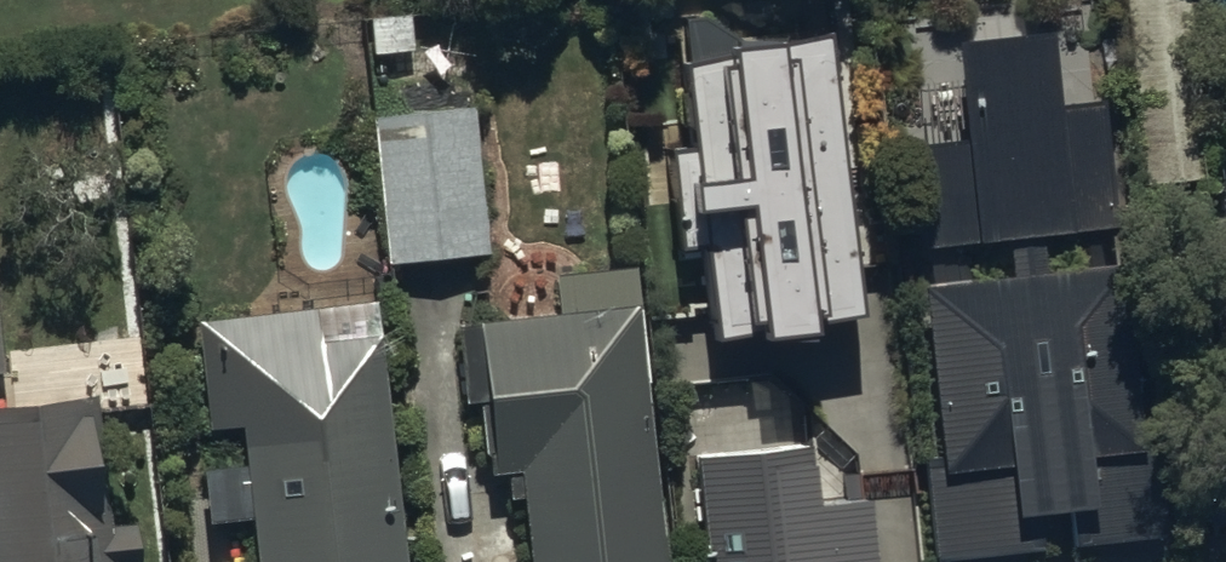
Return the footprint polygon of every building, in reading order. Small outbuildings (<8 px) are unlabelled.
[(936,561),(968,561),(1044,554),(1040,519),(1073,515),(1077,549),(1172,539),(1163,455),(1145,457),(1124,266),(1048,275),(1044,239),(1120,230),(1106,100),(1062,104),(1054,31),(954,42),(965,139),(906,146),(918,251),(1010,241),(1014,281),(925,291),(943,459),(925,461),(936,561)] [(717,341),(866,323),(830,35),(683,65),(694,151),(670,154),(681,252),(706,249),(717,341)] [(390,267),(492,256),(477,107),(375,118),(390,267)] [(385,333),(325,339),(321,303),(196,317),(208,433),(243,429),(247,466),(206,471),(211,522),(255,517),(260,561),(410,561),(385,333)] [(8,375),(0,304),(0,376),(8,375)] [(640,305),(456,325),(465,408),(481,406),(486,458),(492,457),(494,476),(521,474),(530,561),(668,561),(640,305)] [(138,524),(113,527),(99,396),(0,407),(0,561),(142,561),(138,524)] [(868,506),(816,511),(810,450),(699,461),(708,558),(697,559),(697,561),(873,561),(868,506)]
